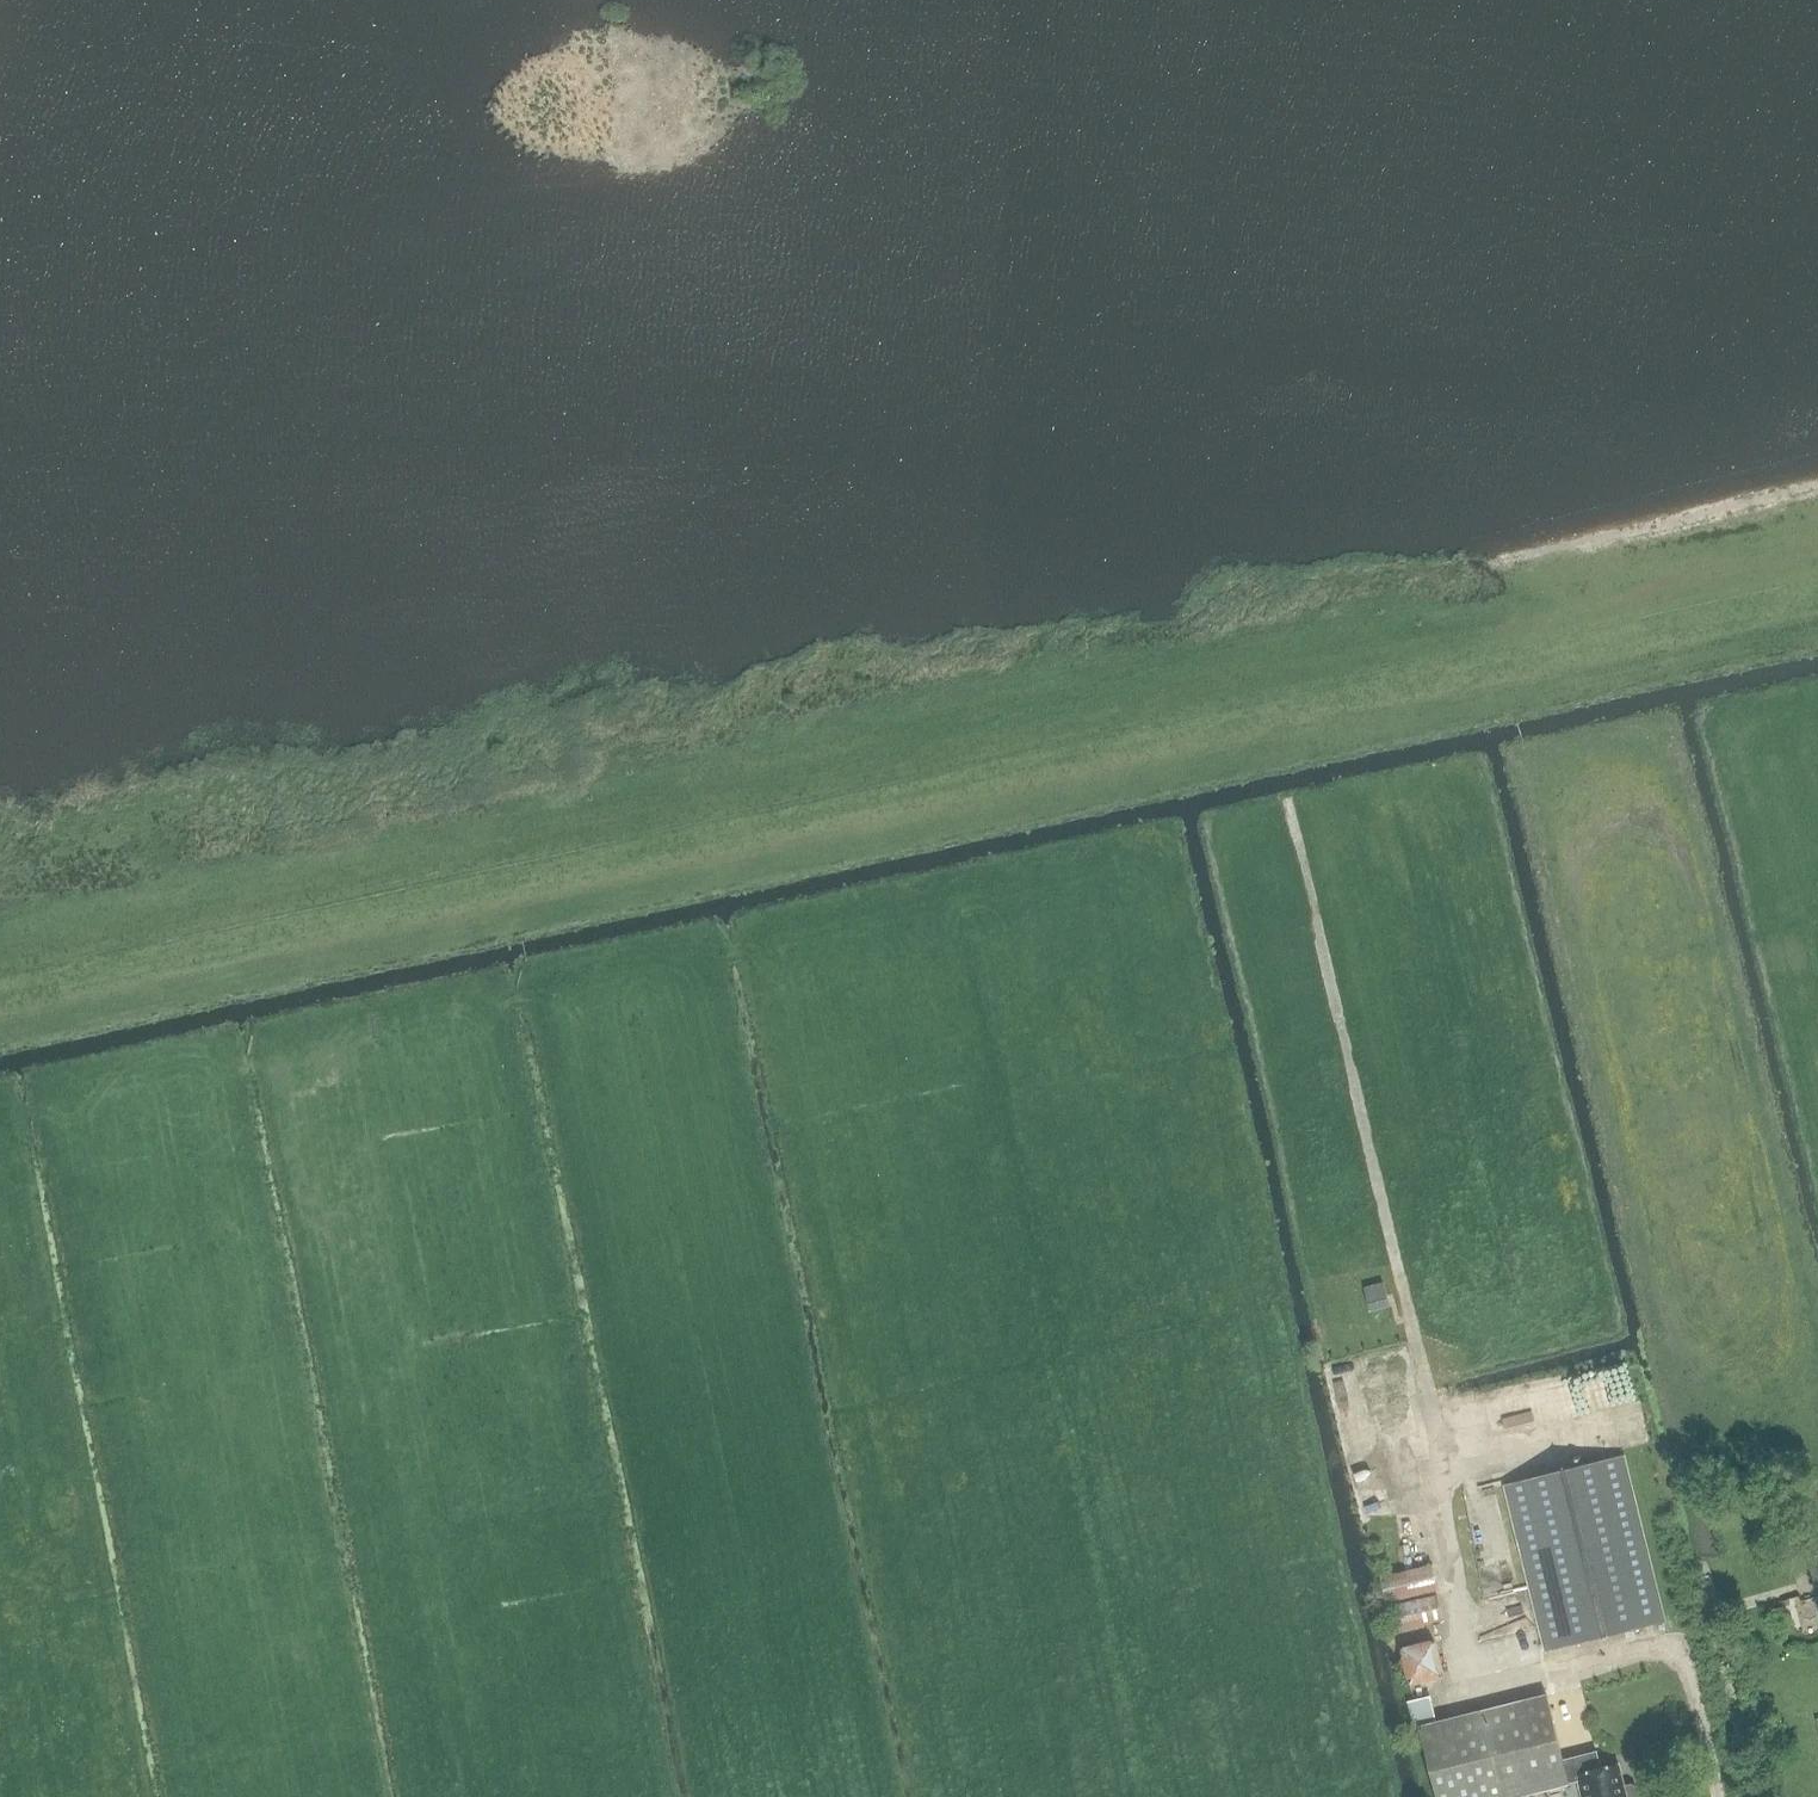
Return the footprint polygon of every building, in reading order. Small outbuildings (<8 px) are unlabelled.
[(1366,1284),(1368,1307),(1388,1306),(1386,1282),(1366,1284)] [(1545,1652),(1665,1622),(1624,1456),(1504,1485),(1545,1652)] [(1807,1559),(1817,1597),(1817,1556),(1807,1559)] [(1379,1577),(1386,1603),(1438,1590),(1432,1564),(1379,1577)] [(1437,1595),(1387,1607),(1393,1633),(1443,1621),(1437,1595)] [(1433,1638),(1399,1642),(1405,1683),(1439,1678),(1433,1638)] [(1437,1796),(1516,1796),(1570,1784),(1569,1782),(1578,1780),(1582,1796),(1639,1796),(1637,1788),(1631,1785),(1623,1787),(1618,1766),(1600,1770),(1596,1752),(1563,1760),(1547,1695),(1420,1726),(1437,1796)] [(1408,1702),(1414,1726),(1437,1721),(1431,1696),(1408,1702)]
